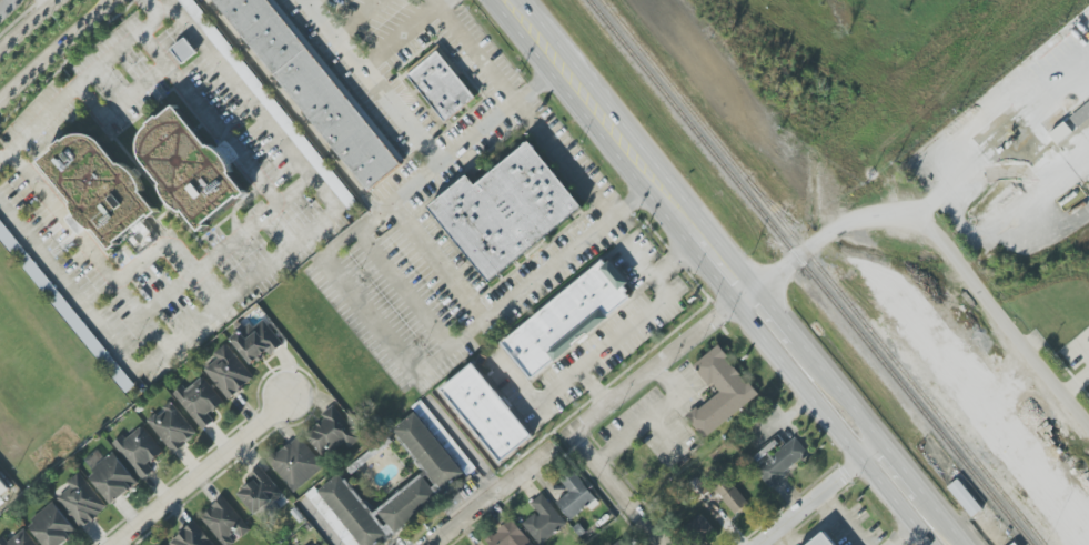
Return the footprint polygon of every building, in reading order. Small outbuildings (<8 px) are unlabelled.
[(403,162),(276,0),(214,0),(365,192),(403,162)] [(171,49),(183,64),(198,53),(185,38),(171,49)] [(445,121),(409,75),(438,51),(476,98),(445,121)] [(205,223),(208,226),(202,231),(185,211),(182,210),(177,206),(171,202),(168,198),(165,193),(163,189),(162,183),(144,159),(142,153),(142,147),(142,142),(143,137),(147,133),(148,130),(152,125),(151,123),(160,117),(161,118),(178,105),(210,145),(212,147),(215,148),(218,149),(220,151),(223,154),(226,158),(229,161),(231,165),(231,169),(231,174),(248,193),(241,199),(240,198),(205,223)] [(1070,119),(1077,127),(1088,118),(1088,112),(1085,107),(1070,119)] [(1057,145),(1073,132),(1065,122),(1049,134),(1057,145)] [(159,213),(152,218),(151,214),(118,242),(119,245),(112,250),(95,230),(91,229),(88,226),(83,223),(80,219),(78,215),(74,210),(74,205),(74,203),(41,161),(57,149),(56,147),(65,139),(67,141),(69,139),(72,138),(77,135),(81,134),(87,134),(91,135),(97,138),(100,140),(121,164),(124,164),(128,166),(131,169),(134,172),(138,176),(140,181),(142,186),(143,191),(143,194),(159,213)] [(582,209),(528,142),(474,185),(467,176),(428,208),(488,283),(582,209)] [(125,394),(134,387),(0,217),(0,237),(125,394)] [(634,296),(605,260),(501,343),(530,380),(634,296)] [(230,339),(253,366),(282,342),(264,320),(254,328),(250,323),(230,339)] [(204,370),(229,400),(255,379),(227,344),(215,354),(219,358),(204,370)] [(686,416),(703,437),(757,396),(718,345),(694,364),(716,394),(686,416)] [(495,468),(533,438),(471,361),(433,392),(495,468)] [(224,403),(204,376),(186,390),(183,386),(173,393),(203,430),(214,421),(209,415),(224,403)] [(175,454),(198,432),(170,401),(147,423),(175,454)] [(412,408),(431,430),(439,424),(420,401),(412,408)] [(322,457),(343,443),(347,450),(360,441),(336,405),(322,414),(326,420),(306,434),(322,457)] [(341,473),(309,497),(346,544),(380,544),(466,478),(415,412),(392,430),(425,472),(372,514),(341,473)] [(163,453),(143,426),(125,440),(122,436),(114,442),(143,480),(154,472),(148,464),(163,453)] [(269,459),(291,492),(324,469),(302,436),(269,459)] [(775,441),(749,460),(768,486),(810,455),(796,436),(780,448),(775,441)] [(113,505),(139,482),(113,453),(87,476),(113,505)] [(283,497),(261,466),(246,477),(251,484),(239,493),(256,516),(283,497)] [(596,498),(573,470),(561,480),(570,492),(557,503),(571,520),(596,498)] [(58,498),(82,529),(108,508),(79,473),(67,482),(71,487),(58,498)] [(972,517),(948,486),(958,478),(982,508),(972,517)] [(0,479),(0,498),(9,491),(0,479)] [(748,506),(731,479),(716,488),(734,515),(748,506)] [(540,544),(541,544),(567,524),(542,494),(530,504),(537,512),(523,524),(540,544)] [(239,539),(239,540),(251,530),(224,497),(200,517),(223,544),(232,544),(239,539)] [(44,544),(63,544),(78,534),(55,503),(28,523),(44,544)] [(689,524),(700,540),(714,531),(703,515),(689,524)] [(512,519),(486,540),(490,544),(533,544),(512,519)] [(198,522),(170,540),(173,544),(212,544),(198,522)] [(23,529),(8,542),(3,537),(0,540),(0,544),(38,544),(23,529)] [(825,533),(809,544),(834,544),(825,533)]
